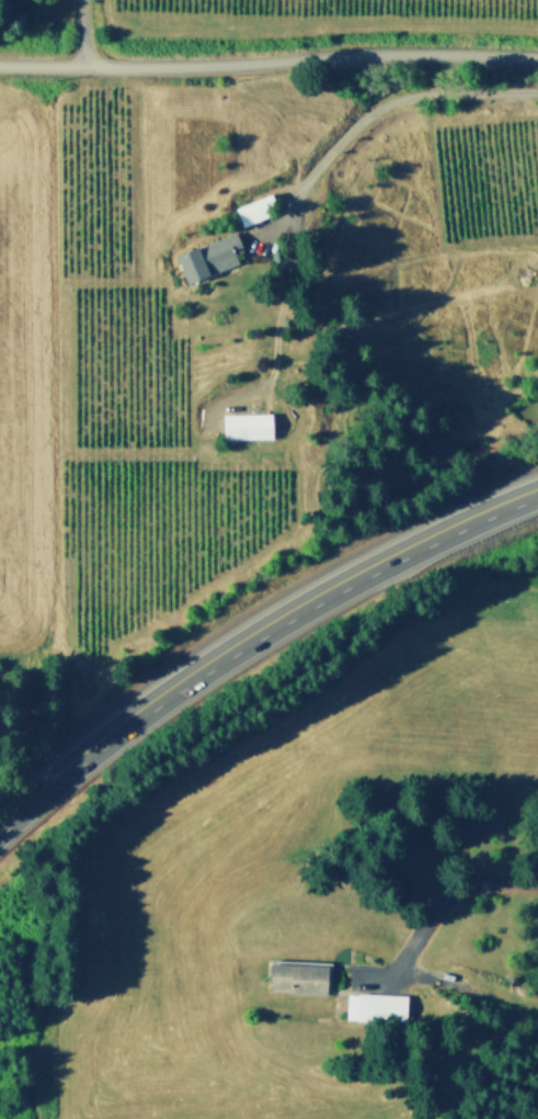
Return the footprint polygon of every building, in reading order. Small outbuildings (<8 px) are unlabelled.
[(273,205),(276,214),(247,226),(243,217),(242,217),(239,208),(278,193),(282,202),(273,205)] [(211,275),(207,264),(197,269),(190,250),(241,231),(248,249),(238,253),(242,263),(211,275)] [(228,439),(228,414),(276,414),(276,438),(228,439)] [(291,957),(328,958),(328,959),(331,960),(330,986),(327,986),(325,992),(290,990),(290,987),(268,985),(270,956),(291,957)] [(425,980),(426,972),(443,975),(442,983),(425,980)] [(345,990),(356,991),(356,988),(407,992),(405,1007),(421,1008),(421,1017),(405,1016),(405,1019),(354,1017),(354,1016),(344,1015),(345,990)] [(435,1070),(435,1080),(424,1080),(424,1070),(435,1070)]
